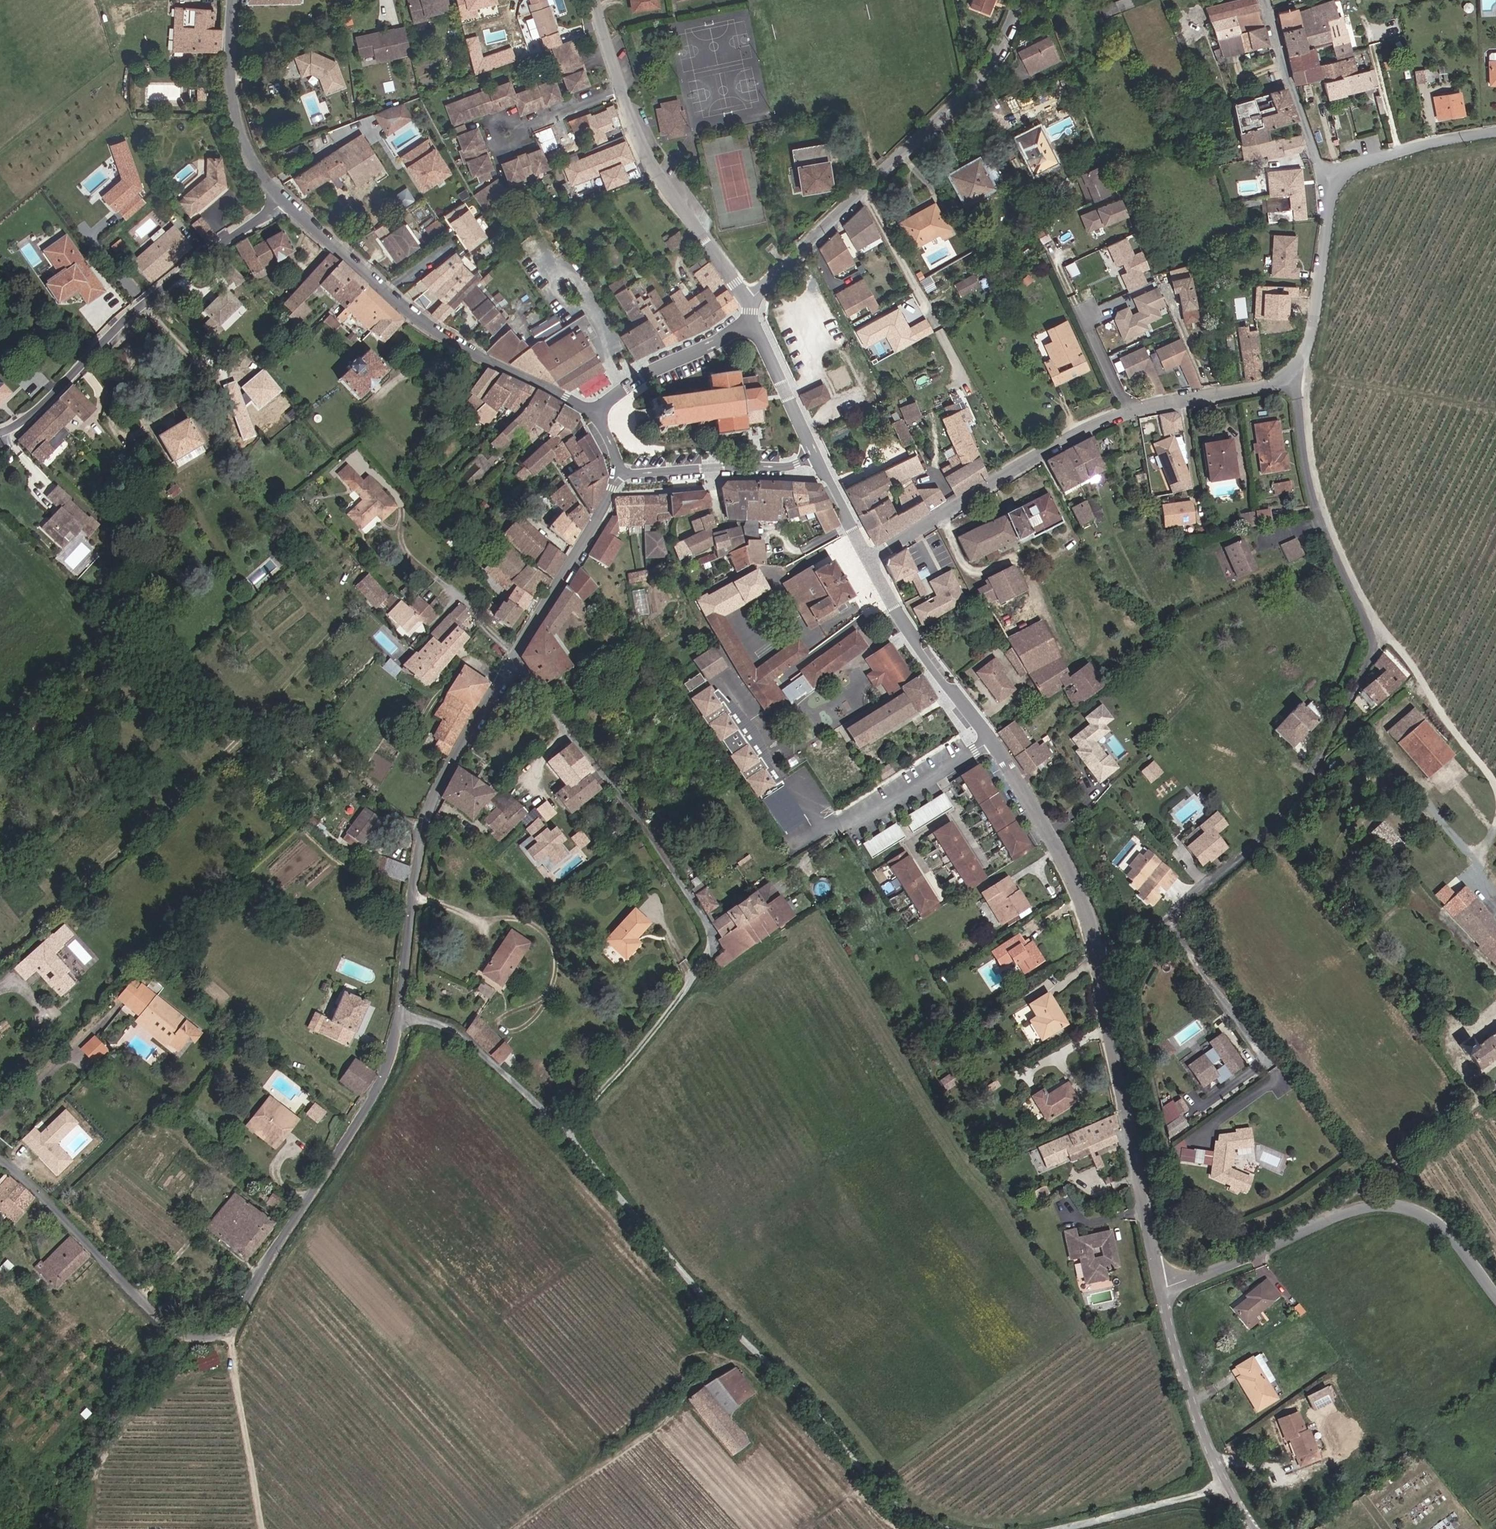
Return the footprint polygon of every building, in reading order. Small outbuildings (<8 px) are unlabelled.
[(406,6),(410,25),(424,22),(424,18),(447,12),(444,0),(418,0),(418,3),(406,6)] [(496,0),(457,0),(460,13),(476,9),(497,4),(496,0)] [(545,0),(543,0),(530,5),(527,6),(539,39),(556,33),(545,0)] [(662,7),(661,0),(633,0),(636,14),(662,7)] [(970,8),(987,15),(993,0),(973,0),(970,8)] [(1102,5),(1105,14),(1133,6),(1132,0),(1118,0),(1102,5)] [(1238,34),(1240,34),(1235,17),(1258,11),(1255,0),(1233,0),(1203,8),(1216,40),(1238,34)] [(1337,16),(1333,4),(1332,2),(1310,9),(1313,23),(1299,26),(1304,46),(1330,40),(1331,42),(1332,48),(1334,56),(1316,60),(1314,52),(1313,47),(1305,49),(1305,51),(1288,55),(1295,83),(1322,77),(1324,82),(1355,74),(1356,74),(1345,30),(1344,30),(1340,16),(1337,16)] [(220,52),(223,5),(221,4),(213,4),(212,11),(184,9),(183,53),(220,52)] [(478,17),(476,9),(460,13),(462,21),(478,17)] [(1277,15),(1281,30),(1299,26),(1313,23),(1310,9),(1297,14),(1295,10),(1277,15)] [(1240,34),(1262,27),(1258,11),(1235,17),(1240,34)] [(711,26),(730,23),(728,12),(722,13),(722,15),(710,17),(711,26)] [(1299,26),(1281,30),(1288,55),(1305,51),(1305,49),(1304,46),(1299,26)] [(1267,44),(1262,27),(1240,34),(1238,34),(1243,52),(1267,44)] [(410,55),(404,28),(395,31),(394,30),(384,32),(384,35),(374,37),(374,34),(357,38),(361,57),(376,54),(378,62),(400,57),(410,55)] [(1217,44),(1219,50),(1224,62),(1224,63),(1231,61),(1230,56),(1243,52),(1238,34),(1216,40),(1217,42),(1217,44)] [(478,35),(466,38),(475,74),(517,63),(513,48),(483,55),(478,35)] [(1052,44),(1055,42),(1053,37),(1019,53),(1030,76),(1059,62),(1052,44)] [(558,66),(560,73),(573,68),(571,61),(580,58),(573,40),(565,43),(564,43),(554,47),(561,65),(558,66)] [(1332,48),(1331,42),(1313,47),(1314,52),(1332,48)] [(1224,62),(1219,50),(1214,52),(1218,64),(1224,62)] [(344,88),(335,64),(311,54),(295,59),(298,67),(301,66),(305,77),(310,75),(319,79),(326,95),(344,88)] [(583,57),(580,58),(571,61),(573,68),(585,64),(583,57)] [(585,64),(573,68),(576,75),(585,71),(588,70),(585,64)] [(576,75),(573,68),(560,73),(563,79),(565,78),(571,91),(590,84),(585,71),(576,75)] [(1355,74),(1324,82),(1328,99),(1377,86),(1373,69),(1356,74),(1355,74)] [(1433,69),(1414,71),(1415,83),(1434,81),(1433,69)] [(534,85),(540,98),(546,95),(550,104),(563,99),(556,80),(542,85),(541,82),(534,85)] [(489,87),(495,100),(501,98),(505,107),(517,102),(522,114),(536,109),(533,101),(540,98),(534,85),(528,87),(529,90),(516,95),(511,82),(497,87),(496,84),(489,87)] [(495,100),(489,87),(482,89),(483,92),(448,105),(455,125),(491,111),(488,102),(495,100)] [(1273,110),(1257,115),(1236,121),(1239,134),(1241,146),(1264,142),(1265,141),(1263,130),(1296,121),(1285,89),(1268,94),(1273,110)] [(1268,94),(1251,99),(1257,115),(1273,110),(1268,94)] [(546,95),(540,98),(544,110),(550,107),(550,104),(546,95)] [(1438,122),(1465,117),(1461,96),(1435,101),(1438,122)] [(501,98),(495,100),(499,112),(506,109),(505,107),(501,98)] [(533,101),(536,109),(537,112),(544,110),(540,98),(533,101)] [(1233,105),(1236,121),(1257,115),(1251,99),(1238,103),(1233,105)] [(488,102),(491,111),(492,114),(499,112),(495,100),(488,102)] [(679,111),(677,101),(661,104),(662,106),(667,134),(668,136),(684,133),(681,123),(679,111)] [(389,128),(392,132),(410,120),(401,105),(374,116),(383,131),(389,128)] [(615,114),(612,105),(605,108),(606,111),(581,121),(584,128),(589,126),(596,145),(605,141),(603,133),(613,129),(609,117),(615,114)] [(667,134),(662,106),(656,108),(661,135),(667,134)] [(687,122),(685,109),(679,111),(681,123),(687,122)] [(458,151),(461,157),(485,149),(482,143),(480,144),(475,131),(465,134),(463,128),(454,130),(461,150),(458,151)] [(1057,161),(1039,129),(1017,141),(1035,173),(1057,161)] [(1265,141),(1264,142),(1267,161),(1285,157),(1285,155),(1300,151),(1305,145),(1301,135),(1265,141)] [(356,159),(370,150),(368,147),(361,136),(347,144),(356,159)] [(448,174),(427,141),(401,158),(421,191),(448,174)] [(1261,162),(1267,161),(1264,142),(1241,146),(1245,161),(1260,158),(1261,162)] [(147,202),(139,193),(144,188),(122,143),(109,149),(126,185),(119,191),(117,188),(107,196),(126,219),(147,202)] [(376,159),(383,155),(375,143),(368,147),(370,150),(376,159)] [(599,154),(582,160),(568,166),(574,183),(600,172),(607,190),(629,181),(622,164),(632,160),(626,143),(599,154)] [(831,162),(827,143),(793,150),(796,170),(800,169),(804,193),(833,187),(828,162),(831,162)] [(347,144),(334,153),(346,171),(356,186),(376,173),(383,168),(382,167),(385,165),(383,163),(380,165),(376,159),(370,150),(356,159),(347,144)] [(299,155),(297,148),(290,151),(292,158),(299,155)] [(485,149),(461,157),(463,164),(466,163),(471,176),(474,176),(476,182),(489,177),(487,170),(489,169),(484,155),(487,154),(485,149)] [(528,156),(531,165),(524,167),(530,181),(536,178),(535,176),(549,170),(548,168),(542,151),(528,156)] [(346,171),(334,153),(293,178),(303,194),(328,178),(330,181),(337,177),(346,171)] [(520,156),(524,167),(531,165),(528,156),(527,153),(520,156)] [(386,161),(383,155),(376,159),(380,165),(383,163),(386,161)] [(524,167),(520,156),(513,158),(514,161),(518,170),(524,167)] [(994,186),(977,157),(948,174),(967,204),(994,186)] [(199,211),(216,197),(214,195),(217,192),(220,193),(227,187),(223,160),(209,160),(209,181),(188,198),(190,200),(184,205),(192,214),(198,210),(199,211)] [(524,167),(518,170),(514,161),(501,166),(509,185),(522,180),(523,183),(530,181),(524,167)] [(1116,189),(1112,180),(1103,184),(1095,167),(1080,173),(1092,201),(1116,189)] [(1306,220),(1303,186),(1301,170),(1267,173),(1269,198),(1287,197),(1288,211),(1267,213),(1268,223),(1291,221),(1306,220)] [(508,200),(498,182),(472,196),(481,214),(508,200)] [(405,189),(396,195),(403,206),(412,201),(405,189)] [(1122,200),(1080,216),(1087,233),(1129,217),(1122,200)] [(936,232),(940,236),(949,230),(933,204),(898,225),(911,247),(936,232)] [(486,239),(462,205),(452,211),(444,217),(454,232),(457,230),(461,235),(458,237),(469,252),(478,246),(486,239)] [(842,227),(855,250),(880,237),(863,207),(842,227)] [(208,230),(200,219),(193,225),(201,235),(208,230)] [(443,229),(437,221),(425,229),(431,238),(443,229)] [(395,263),(417,248),(401,225),(391,233),(384,224),(373,232),(380,241),(379,241),(395,263)] [(150,284),(192,247),(174,226),(132,263),(150,284)] [(213,236),(208,230),(201,235),(205,241),(213,236)] [(818,250),(833,276),(854,264),(837,232),(818,250)] [(251,250),(246,240),(235,247),(253,276),(263,270),(261,267),(275,260),(276,262),(293,253),(281,233),(251,250)] [(671,253),(684,244),(677,234),(664,243),(671,253)] [(51,250),(67,240),(82,261),(84,259),(68,235),(47,249),(56,262),(58,260),(51,250)] [(1271,276),(1297,278),(1297,269),(1293,268),(1295,238),(1273,236),(1271,276)] [(1127,238),(1108,247),(1118,268),(1123,265),(1127,273),(1121,275),(1129,292),(1148,283),(1144,273),(1150,270),(1143,251),(1136,254),(1127,238)] [(106,290),(85,259),(84,259),(82,261),(67,240),(51,250),(58,260),(61,258),(68,268),(47,282),(59,300),(79,286),(77,284),(82,280),(94,298),(106,290)] [(556,241),(553,244),(551,245),(556,251),(553,253),(557,257),(564,252),(556,241)] [(444,303),(471,277),(470,276),(459,266),(462,263),(459,260),(453,253),(441,264),(434,269),(446,280),(434,293),(444,303)] [(339,264),(330,256),(283,306),(292,315),(311,294),(318,286),(339,264)] [(703,268),(708,264),(707,263),(706,264),(703,259),(698,262),(703,268)] [(689,269),(693,274),(701,269),(697,263),(689,269)] [(318,286),(345,310),(366,288),(339,264),(318,286)] [(701,286),(705,291),(707,290),(713,299),(712,299),(716,305),(725,299),(732,309),(737,306),(708,264),(703,268),(701,269),(693,274),(701,286)] [(1202,322),(1190,268),(1166,272),(1171,293),(1175,292),(1185,325),(1202,322)] [(471,275),(479,282),(481,280),(475,272),(471,275)] [(482,325),(483,324),(497,312),(498,311),(501,308),(496,302),(492,306),(478,290),(482,286),(479,282),(471,275),(470,276),(471,277),(444,303),(451,311),(461,300),(468,308),(468,309),(482,325)] [(971,275),(962,280),(964,283),(955,286),(959,294),(977,284),(971,275)] [(638,281),(658,313),(677,340),(706,327),(699,314),(686,321),(674,303),(666,308),(655,288),(654,289),(646,276),(638,281)] [(863,279),(835,295),(847,316),(867,305),(872,314),(880,309),(863,279)] [(214,324),(236,303),(221,287),(199,309),(207,317),(200,324),(210,334),(217,327),(214,324)] [(1299,287),(1256,287),(1255,318),(1289,321),(1291,298),(1300,298),(1299,287)] [(370,310),(379,300),(366,288),(345,310),(337,318),(342,323),(350,315),(360,324),(370,310)] [(1129,307),(1117,312),(1114,320),(1124,342),(1150,330),(1148,325),(1163,318),(1160,310),(1167,307),(1158,288),(1133,299),(1139,312),(1133,315),(1129,307)] [(633,359),(662,345),(646,320),(644,320),(634,303),(625,289),(613,295),(634,327),(619,336),(631,356),(633,359)] [(705,291),(687,303),(677,290),(669,296),(674,303),(686,321),(699,314),(706,327),(723,315),(716,305),(712,299),(713,299),(707,290),(705,291)] [(311,294),(292,315),(289,318),(307,335),(311,331),(301,321),(319,301),(311,294)] [(723,315),(732,309),(725,299),(716,305),(723,315)] [(370,334),(384,320),(392,312),(379,300),(370,310),(360,324),(370,334)] [(646,320),(662,345),(663,346),(677,340),(658,313),(653,316),(643,301),(640,303),(638,301),(634,303),(644,320),(646,320)] [(440,323),(451,311),(444,303),(431,317),(440,323)] [(915,342),(897,309),(856,332),(864,347),(873,342),(870,338),(882,331),(894,353),(915,342)] [(497,312),(483,324),(493,336),(505,321),(506,320),(498,311),(497,312)] [(384,320),(396,331),(403,322),(392,312),(384,320)] [(580,331),(591,324),(585,313),(552,331),(560,343),(580,331)] [(334,332),(340,326),(329,316),(324,322),(334,332)] [(383,345),(396,331),(384,320),(370,334),(383,345)] [(1071,358),(1078,373),(1088,369),(1084,360),(1083,360),(1080,354),(1077,355),(1076,352),(1080,350),(1074,337),(1072,338),(1069,330),(1070,329),(1066,322),(1049,329),(1053,340),(1045,344),(1051,357),(1045,360),(1056,383),(1071,376),(1064,361),(1056,365),(1052,358),(1067,351),(1071,358)] [(50,331),(44,325),(38,331),(36,329),(33,332),(35,334),(41,340),(50,331)] [(1241,345),(1246,380),(1256,379),(1262,376),(1264,376),(1259,331),(1250,331),(1249,327),(1239,327),(1241,345)] [(544,367),(528,347),(520,354),(514,345),(518,342),(509,330),(496,342),(486,353),(557,386),(544,367)] [(549,350),(540,339),(534,343),(528,347),(544,367),(557,386),(567,391),(602,371),(603,370),(588,343),(580,331),(560,343),(549,350)] [(552,331),(540,339),(549,350),(560,343),(552,331)] [(520,354),(528,347),(522,339),(518,342),(514,345),(520,354)] [(1156,353),(1149,355),(1158,376),(1180,365),(1192,389),(1202,388),(1181,339),(1155,350),(1156,353)] [(1144,347),(1120,358),(1128,380),(1144,374),(1155,396),(1166,393),(1158,376),(1149,355),(1144,347)] [(358,361),(355,359),(346,368),(349,371),(338,380),(341,383),(357,401),(387,372),(368,352),(358,361)] [(1078,373),(1071,358),(1064,361),(1071,376),(1078,373)] [(255,405),(278,387),(265,370),(242,389),(245,393),(240,397),(235,383),(224,387),(243,441),(254,437),(244,407),(252,401),(255,405)] [(476,399),(481,403),(500,376),(488,370),(470,395),(476,399)] [(734,372),(731,372),(731,376),(713,378),(712,375),(709,375),(709,379),(708,379),(710,394),(696,396),(696,393),(692,393),(692,396),(678,398),(678,395),(674,396),(674,399),(660,401),(660,397),(656,398),(656,401),(651,402),(652,410),(650,411),(651,421),(653,422),(654,429),(660,429),(660,432),(664,432),(664,428),(678,427),(679,430),(682,430),(682,426),(697,424),(697,428),(700,427),(700,423),(714,422),(716,437),(719,437),(719,440),(722,440),(722,437),(740,434),(740,437),(743,437),(743,434),(745,433),(745,427),(762,424),(761,415),(761,411),(764,411),(763,408),(765,407),(765,405),(763,405),(762,396),(764,396),(763,394),(762,394),(761,391),(758,391),(756,379),(738,381),(737,375),(734,375),(734,372)] [(485,406),(474,416),(472,417),(484,430),(504,408),(510,412),(523,387),(500,376),(481,403),(485,406)] [(10,395),(0,384),(0,404),(10,395)] [(828,398),(824,389),(823,386),(801,396),(806,409),(828,398)] [(260,410),(282,392),(278,387),(255,405),(260,410)] [(523,387),(510,412),(521,418),(535,393),(523,387)] [(92,410),(71,389),(47,413),(18,442),(40,462),(57,446),(68,434),(61,427),(61,426),(56,422),(69,409),(74,414),(81,421),(92,410)] [(535,393),(521,418),(490,446),(497,453),(520,432),(527,436),(530,431),(533,426),(549,400),(535,393)] [(470,412),(481,403),(476,399),(466,408),(470,412)] [(549,400),(533,426),(554,439),(522,466),(532,477),(553,458),(550,453),(561,443),(558,437),(564,428),(570,432),(573,429),(579,421),(577,416),(549,400)] [(485,406),(481,403),(470,412),(474,416),(485,406)] [(906,422),(918,417),(913,405),(901,410),(906,422)] [(954,494),(985,474),(952,405),(943,409),(945,415),(939,418),(955,454),(945,461),(948,466),(939,471),(954,494)] [(56,422),(61,426),(74,414),(69,409),(56,422)] [(1179,410),(1159,414),(1163,434),(1183,430),(1179,410)] [(904,430),(899,419),(895,422),(890,424),(895,434),(904,430)] [(172,464),(174,463),(201,447),(203,446),(188,420),(157,439),(172,464)] [(577,434),(583,427),(579,421),(573,429),(577,434)] [(1261,474),(1287,470),(1285,455),(1277,455),(1272,423),(1253,426),(1261,474)] [(558,437),(561,443),(570,457),(572,459),(583,453),(577,443),(564,428),(558,437)] [(913,456),(916,455),(904,430),(895,434),(901,447),(905,456),(898,460),(899,463),(844,490),(857,513),(871,507),(868,498),(882,490),(894,484),(906,478),(920,472),(920,471),(913,456)] [(587,435),(577,443),(583,453),(572,459),(570,457),(558,465),(564,474),(567,478),(580,470),(600,459),(587,435)] [(1096,447),(1092,437),(1045,461),(1062,492),(1083,482),(1102,472),(1094,449),(1096,447)] [(1169,485),(1187,476),(1172,438),(1154,445),(1169,485)] [(1230,440),(1203,445),(1210,481),(1237,476),(1230,440)] [(550,453),(553,458),(558,465),(570,457),(561,443),(550,453)] [(204,453),(201,447),(174,463),(177,468),(204,453)] [(913,456),(920,471),(923,469),(917,454),(916,455),(913,456)] [(589,486),(605,477),(600,459),(580,470),(589,486)] [(992,470),(998,467),(995,461),(989,464),(992,470)] [(345,483),(356,472),(350,466),(339,476),(345,483)] [(575,492),(590,514),(602,494),(605,477),(589,486),(580,470),(567,478),(575,492)] [(365,483),(356,472),(345,483),(354,492),(355,492),(365,483)] [(1189,481),(1187,476),(1169,485),(1171,489),(1189,481)] [(906,478),(894,484),(898,492),(894,494),(903,511),(895,515),(866,531),(874,545),(928,511),(920,500),(920,499),(906,478)] [(377,515),(382,520),(395,508),(369,479),(365,483),(355,492),(365,502),(349,516),(361,529),(377,515)] [(1274,481),(1275,493),(1292,492),(1292,480),(1274,481)] [(726,520),(745,520),(746,503),(755,504),(756,484),(724,484),(720,490),(726,520)] [(746,503),(745,520),(759,521),(775,522),(785,519),(778,496),(778,494),(777,484),(756,484),(755,504),(746,503)] [(778,496),(785,519),(796,516),(788,485),(777,484),(778,494),(778,496)] [(801,500),(799,486),(788,485),(796,516),(811,512),(805,499),(801,500)] [(549,500),(557,509),(571,495),(564,486),(549,500)] [(837,527),(817,487),(799,486),(801,500),(805,499),(811,512),(822,535),(837,527)] [(98,525),(90,518),(88,520),(68,501),(69,499),(56,487),(47,498),(62,512),(55,519),(53,517),(42,529),(57,543),(67,531),(73,536),(80,529),(88,536),(98,525)] [(171,498),(179,493),(174,487),(166,493),(171,498)] [(857,513),(866,531),(895,515),(885,496),(887,495),(886,493),(884,494),(882,490),(868,498),(871,507),(857,513)] [(928,511),(944,500),(937,490),(920,500),(928,511)] [(544,502),(548,499),(543,493),(539,496),(544,502)] [(668,497),(672,518),(708,507),(705,493),(668,497)] [(571,495),(557,509),(563,515),(579,533),(587,519),(571,495)] [(999,518),(1010,541),(1014,539),(1016,541),(1030,534),(1032,538),(1060,523),(1047,495),(999,518)] [(657,522),(657,497),(643,498),(644,526),(646,557),(668,556),(667,555),(660,534),(649,534),(647,526),(657,525),(657,522)] [(668,497),(657,497),(657,522),(672,518),(668,497)] [(617,527),(629,526),(628,511),(628,498),(616,498),(614,503),(615,511),(615,516),(611,517),(605,527),(608,529),(605,533),(603,531),(591,551),(588,556),(607,568),(622,543),(613,537),(617,529),(617,527)] [(629,526),(644,526),(643,498),(628,498),(628,511),(629,526)] [(1085,502),(1070,508),(1078,526),(1078,527),(1090,520),(1102,515),(1096,500),(1086,504),(1085,502)] [(1193,523),(1190,502),(1159,507),(1163,528),(1193,523)] [(1253,511),(1255,526),(1269,524),(1266,510),(1253,511)] [(1255,526),(1253,511),(1240,513),(1242,528),(1255,526)] [(549,530),(571,547),(579,533),(563,515),(549,530)] [(682,542),(691,555),(691,556),(709,547),(702,533),(713,529),(709,516),(691,522),(695,537),(682,542)] [(995,550),(1010,541),(999,518),(977,529),(957,539),(970,563),(985,555),(987,560),(997,554),(995,550)] [(517,553),(536,534),(519,519),(511,527),(508,529),(501,537),(517,553)] [(759,521),(745,520),(745,521),(742,528),(745,543),(760,541),(759,521)] [(710,561),(724,555),(743,547),(738,529),(710,536),(715,554),(709,556),(710,561)] [(62,548),(73,536),(67,531),(57,543),(62,548)] [(551,579),(565,557),(545,543),(536,534),(517,553),(527,563),(551,579)] [(1254,570),(1241,540),(1223,549),(1236,578),(1254,570)] [(1303,556),(1295,540),(1279,547),(1287,563),(1303,556)] [(743,547),(724,555),(729,575),(748,564),(762,565),(760,541),(745,543),(745,546),(743,547)] [(679,561),(691,555),(682,542),(673,545),(672,546),(679,561)] [(801,552),(810,547),(808,542),(799,547),(801,552)] [(538,588),(540,585),(536,582),(541,575),(525,564),(524,565),(507,546),(491,562),(498,569),(512,582),(531,598),(538,588)] [(919,596),(925,593),(917,578),(903,550),(886,561),(885,563),(884,566),(884,567),(892,583),(900,579),(901,581),(910,577),(919,596)] [(491,576),(498,569),(491,562),(482,571),(494,583),(496,580),(491,576)] [(789,579),(816,625),(836,614),(833,608),(851,597),(830,562),(811,572),(808,567),(789,579)] [(999,603),(1023,591),(1012,567),(984,581),(992,594),(994,594),(999,603)] [(506,601),(521,612),(531,598),(512,582),(498,569),(491,576),(496,580),(502,587),(512,594),(506,601)] [(646,572),(648,578),(658,576),(657,573),(654,573),(653,570),(646,572)] [(707,623),(719,616),(766,590),(755,570),(706,597),(704,595),(697,598),(696,600),(707,623)] [(578,599),(581,603),(595,589),(579,571),(568,589),(578,599)] [(920,627),(965,601),(949,571),(927,582),(936,600),(928,605),(924,602),(910,609),(920,627)] [(648,578),(646,572),(637,574),(639,581),(648,578)] [(639,581),(637,574),(627,576),(628,584),(633,583),(639,581)] [(550,581),(541,575),(536,582),(540,585),(546,589),(550,581)] [(650,586),(648,578),(639,581),(633,583),(634,590),(650,586)] [(816,625),(789,579),(780,584),(808,630),(816,625)] [(992,594),(984,581),(973,587),(977,594),(1004,638),(1039,621),(1023,591),(999,603),(994,594),(992,594)] [(578,599),(568,589),(566,587),(549,613),(559,627),(559,628),(570,613),(569,611),(578,599)] [(419,619),(422,622),(426,626),(437,615),(428,606),(425,604),(419,598),(409,609),(419,619)] [(581,603),(578,599),(569,611),(570,613),(578,619),(587,609),(581,603)] [(375,613),(378,615),(389,603),(386,601),(375,613)] [(509,629),(521,612),(506,601),(503,605),(502,604),(498,609),(492,604),(486,610),(496,619),(509,629)] [(419,619),(409,609),(401,602),(388,616),(406,633),(419,619)] [(441,648),(457,628),(471,614),(460,604),(458,606),(444,621),(429,638),(430,639),(441,648)] [(604,605),(599,610),(607,618),(612,614),(604,605)] [(559,627),(549,613),(536,634),(522,657),(542,686),(572,669),(551,639),(559,627)] [(752,673),(719,616),(707,623),(720,643),(742,680),(752,673)] [(419,619),(406,633),(409,636),(422,622),(419,619)] [(1073,707),(1074,708),(1102,686),(1101,683),(1089,668),(1070,682),(1039,621),(1004,638),(1010,648),(1042,701),(1043,702),(1062,689),(1073,707)] [(468,637),(457,628),(441,648),(430,639),(417,655),(413,652),(400,668),(390,660),(382,669),(396,680),(405,670),(413,677),(426,688),(468,637)] [(608,643),(614,639),(604,628),(598,633),(608,643)] [(800,672),(812,688),(864,649),(853,633),(800,672)] [(753,695),(807,656),(796,640),(752,673),(742,680),(753,695)] [(898,688),(912,679),(888,645),(871,656),(880,669),(874,674),(879,682),(885,677),(895,691),(898,688)] [(695,661),(713,648),(713,647),(693,658),(695,661)] [(725,666),(713,648),(695,661),(705,678),(724,667),(725,666)] [(1381,654),(1373,666),(1381,676),(1363,691),(1374,705),(1403,680),(1381,654)] [(880,669),(871,656),(864,661),(874,674),(880,669)] [(994,660),(976,673),(998,703),(1013,691),(1000,671),(1001,670),(994,660)] [(435,738),(451,748),(488,685),(464,668),(448,694),(445,704),(451,708),(444,721),(435,738)] [(687,689),(703,680),(698,671),(682,681),(687,689)] [(912,679),(898,688),(902,695),(863,718),(864,719),(874,736),(875,737),(934,699),(918,675),(912,679)] [(789,705),(809,690),(800,677),(780,692),(789,705)] [(888,695),(895,691),(885,677),(879,682),(888,695)] [(771,682),(753,695),(764,712),(783,699),(775,688),(771,682)] [(720,700),(728,712),(732,710),(715,683),(708,687),(718,702),(720,700)] [(709,723),(711,725),(726,714),(728,712),(720,700),(718,702),(708,687),(692,697),(702,712),(699,714),(707,725),(709,723)] [(864,699),(859,702),(865,710),(870,707),(864,699)] [(1311,702),(1305,708),(1300,704),(1274,730),(1292,747),(1318,721),(1316,719),(1322,713),(1311,702)] [(451,708),(445,704),(440,709),(436,716),(444,721),(451,708)] [(1093,741),(1107,730),(1103,725),(1110,718),(1100,706),(1085,718),(1090,724),(1072,739),(1083,753),(1079,756),(1099,780),(1112,770),(1102,759),(1105,757),(1093,741)] [(732,710),(728,712),(726,714),(735,729),(744,744),(745,743),(755,759),(757,757),(765,768),(762,770),(764,773),(770,770),(732,710)] [(735,729),(726,714),(711,725),(719,738),(735,729)] [(874,736),(864,719),(853,725),(863,742),(874,736)] [(1448,764),(1404,721),(1381,745),(1425,788),(1448,764)] [(1012,722),(996,733),(1008,750),(1026,774),(1056,752),(1046,739),(1036,746),(1034,743),(1029,747),(1012,722)] [(744,744),(735,729),(719,738),(729,753),(744,744)] [(746,780),(748,783),(764,773),(762,770),(765,768),(757,757),(755,759),(745,743),(744,744),(729,753),(739,768),(736,771),(743,782),(746,780)] [(568,769),(581,758),(570,744),(558,755),(568,769)] [(592,771),(581,758),(568,769),(558,755),(548,763),(566,786),(569,789),(592,771)] [(1116,766),(1107,755),(1105,757),(1102,759),(1112,770),(1116,766)] [(1140,770),(1150,783),(1164,771),(1154,759),(1140,770)] [(885,767),(874,774),(879,781),(890,774),(885,767)] [(493,794),(458,768),(441,800),(464,814),(471,821),(478,809),(493,794)] [(595,769),(592,771),(569,789),(581,803),(606,783),(595,769)] [(770,770),(764,773),(772,785),(777,781),(770,770)] [(1026,856),(974,771),(955,782),(960,789),(955,792),(965,807),(969,804),(977,817),(972,820),(982,835),(986,832),(1008,868),(1026,856)] [(764,773),(748,783),(756,795),(772,785),(764,773)] [(801,818),(777,781),(772,785),(756,795),(779,832),(801,818)] [(569,789),(566,786),(555,795),(569,813),(581,803),(569,789)] [(489,802),(497,809),(502,815),(516,801),(503,787),(495,795),(489,802)] [(907,838),(948,813),(939,799),(898,824),(907,838)] [(502,815),(508,820),(522,807),(516,801),(502,815)] [(546,809),(542,804),(538,807),(555,827),(559,832),(572,822),(556,801),(546,809)] [(480,811),(487,819),(497,809),(489,802),(480,811)] [(522,807),(508,820),(507,821),(513,827),(527,813),(522,807)] [(497,809),(487,819),(484,822),(494,832),(507,821),(508,820),(502,815),(497,809)] [(528,814),(523,821),(529,827),(537,819),(541,816),(535,809),(533,811),(528,814)] [(380,821),(363,810),(345,836),(362,847),(380,821)] [(1199,829),(1204,834),(1186,849),(1199,866),(1211,857),(1213,859),(1223,850),(1216,840),(1215,841),(1212,837),(1224,827),(1215,816),(1199,829)] [(1384,818),(1370,831),(1385,848),(1400,835),(1384,818)] [(558,843),(560,841),(564,838),(559,832),(555,827),(549,832),(537,819),(529,827),(527,828),(532,834),(538,841),(528,849),(537,860),(547,852),(555,862),(566,853),(558,843)] [(507,821),(494,832),(491,835),(498,842),(500,840),(513,827),(507,821)] [(980,885),(945,827),(928,838),(932,845),(928,847),(937,863),(942,860),(950,873),(945,875),(955,891),(959,889),(964,895),(980,885)] [(866,864),(900,843),(891,828),(857,849),(866,864)] [(578,847),(589,842),(583,830),(572,835),(578,847)] [(555,862),(547,852),(537,860),(528,849),(538,841),(532,834),(520,844),(537,864),(542,860),(550,870),(570,853),(560,841),(558,843),(566,853),(555,862)] [(1147,852),(1142,859),(1139,856),(1129,868),(1133,871),(1127,878),(1134,883),(1132,886),(1142,895),(1140,897),(1150,905),(1152,902),(1156,904),(1162,896),(1159,894),(1161,891),(1154,885),(1156,882),(1167,891),(1178,876),(1147,852)] [(927,904),(921,895),(924,893),(912,874),(910,876),(904,866),(906,865),(900,855),(882,866),(918,924),(936,913),(930,903),(927,904)] [(372,873),(373,873),(407,884),(410,871),(378,861),(372,873)] [(912,874),(906,865),(904,866),(910,876),(912,874)] [(1460,865),(1455,869),(1459,874),(1464,870),(1460,865)] [(981,898),(985,905),(988,903),(1002,925),(1027,909),(1018,894),(1015,896),(1005,882),(981,898)] [(754,894),(776,927),(791,916),(768,884),(754,894)] [(1434,898),(1445,909),(1458,896),(1447,885),(1434,898)] [(695,895),(706,913),(717,906),(705,888),(695,895)] [(1445,909),(1495,971),(1495,924),(1468,889),(1458,896),(1445,909)] [(930,903),(924,893),(921,895),(927,904),(930,903)] [(720,971),(776,927),(754,894),(712,924),(722,938),(717,941),(724,952),(713,961),(720,971)] [(606,942),(609,945),(619,954),(626,961),(636,950),(631,945),(635,941),(649,926),(634,912),(606,942)] [(510,934),(483,974),(501,987),(528,946),(510,934)] [(1018,939),(990,956),(999,970),(1009,964),(1013,969),(1016,968),(1021,964),(1027,973),(1042,964),(1031,946),(1025,949),(1018,939)] [(74,984),(49,958),(59,949),(50,940),(14,974),(23,983),(34,973),(59,999),(74,984)] [(639,946),(635,941),(631,945),(636,950),(639,946)] [(614,959),(619,954),(609,945),(604,950),(614,959)] [(1021,964),(1016,968),(1021,977),(1027,973),(1021,964)] [(181,1052),(196,1034),(147,996),(150,991),(144,987),(125,1010),(140,1020),(136,1026),(168,1051),(172,1046),(181,1052)] [(354,1036),(368,1004),(343,993),(338,1006),(335,1005),(334,1008),(336,1009),(330,1023),(316,1015),(309,1029),(348,1048),(354,1036)] [(1043,1040),(1062,1029),(1056,1019),(1059,1017),(1046,995),(1028,1007),(1036,1020),(1033,1022),(1043,1040)] [(475,1041),(499,1065),(510,1054),(484,1027),(475,1018),(466,1032),(475,1041)] [(1228,1075),(1231,1073),(1232,1074),(1244,1066),(1222,1035),(1210,1043),(1215,1049),(1189,1067),(1203,1086),(1216,1077),(1220,1082),(1229,1076),(1228,1075)] [(1477,1051),(1469,1040),(1459,1048),(1468,1058),(1470,1056),(1483,1072),(1495,1062),(1495,1035),(1477,1051)] [(1160,1046),(1165,1042),(1162,1037),(1156,1042),(1160,1046)] [(83,1049),(93,1060),(104,1050),(94,1039),(83,1049)] [(1173,1052),(1165,1042),(1160,1046),(1167,1057),(1173,1052)] [(354,1060),(339,1082),(361,1097),(376,1075),(354,1060)] [(1030,1097),(1044,1122),(1076,1102),(1066,1084),(1044,1097),(1041,1091),(1030,1097)] [(1185,1107),(1178,1097),(1171,1102),(1178,1112),(1185,1107)] [(272,1113),(276,1108),(266,1102),(263,1107),(272,1113)] [(312,1102),(305,1114),(318,1122),(325,1110),(312,1102)] [(290,1130),(295,1122),(276,1108),(272,1113),(263,1107),(252,1122),(259,1128),(255,1135),(275,1149),(283,1139),(269,1129),(276,1120),(289,1129),(290,1130)] [(35,1127),(21,1141),(57,1176),(71,1162),(55,1147),(78,1124),(64,1111),(42,1133),(35,1127)] [(1170,1134),(1186,1122),(1180,1114),(1167,1124),(1170,1134)] [(1117,1127),(1111,1117),(1081,1130),(1090,1153),(1117,1142),(1111,1130),(1117,1127)] [(269,1129),(283,1139),(289,1129),(276,1120),(269,1129)] [(259,1128),(252,1122),(247,1129),(255,1135),(259,1128)] [(1081,1130),(1039,1148),(1048,1168),(1065,1160),(1063,1156),(1067,1154),(1070,1161),(1090,1153),(1081,1130)] [(1247,1146),(1244,1131),(1233,1134),(1233,1137),(1215,1141),(1214,1152),(1182,1147),(1181,1161),(1212,1165),(1211,1177),(1230,1184),(1229,1187),(1236,1190),(1237,1186),(1244,1189),(1248,1178),(1226,1167),(1228,1163),(1229,1158),(1227,1154),(1227,1151),(1235,1149),(1235,1150),(1238,1150),(1238,1148),(1247,1146)] [(20,1184),(10,1176),(0,1186),(0,1208),(16,1222),(24,1212),(22,1210),(8,1196),(20,1184)] [(8,1196),(22,1210),(34,1198),(30,1193),(20,1184),(8,1196)] [(246,1261),(274,1225),(262,1216),(265,1213),(261,1211),(259,1214),(235,1195),(207,1231),(246,1261)] [(277,1207),(281,1202),(273,1195),(269,1200),(277,1207)] [(1118,1257),(1111,1229),(1077,1236),(1075,1227),(1065,1230),(1071,1256),(1080,1254),(1086,1279),(1107,1274),(1104,1260),(1118,1257)] [(90,1255),(71,1237),(43,1264),(40,1262),(34,1268),(54,1289),(90,1255)] [(1260,1314),(1280,1299),(1267,1281),(1247,1297),(1249,1299),(1235,1310),(1252,1329),(1264,1320),(1260,1314)] [(1309,1315),(1301,1306),(1293,1312),(1299,1319),(1309,1315)] [(199,1370),(220,1362),(215,1349),(194,1358),(199,1370)] [(1279,1400),(1256,1359),(1236,1370),(1259,1411),(1279,1400)] [(753,1395),(735,1369),(687,1401),(733,1456),(750,1443),(730,1416),(746,1405),(744,1402),(753,1395)] [(1331,1406),(1324,1393),(1308,1402),(1315,1415),(1331,1406)] [(1302,1467),(1319,1461),(1309,1434),(1305,1434),(1297,1415),(1281,1421),(1288,1441),(1292,1440),(1302,1467)]
